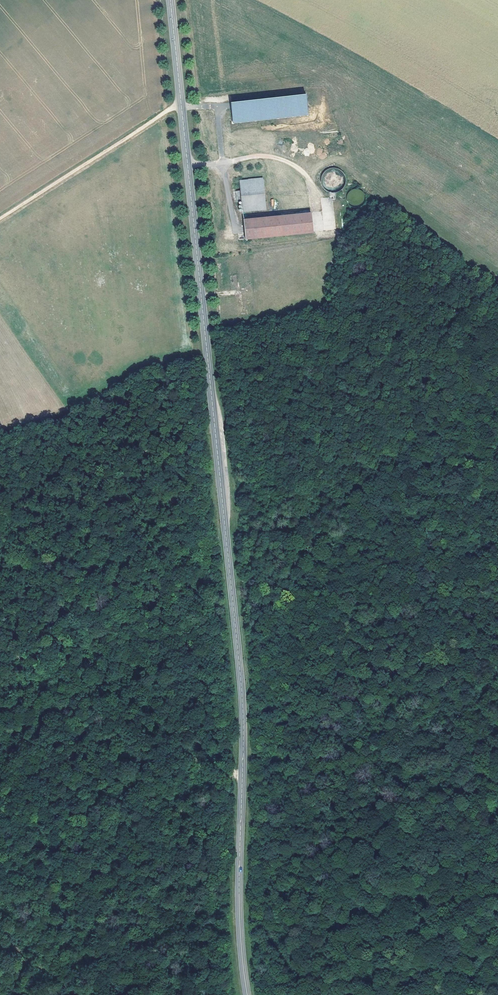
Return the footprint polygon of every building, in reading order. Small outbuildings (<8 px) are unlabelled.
[(339,190),(346,173),(330,167),(323,184),(339,190)] [(236,202),(240,202),(241,213),(246,212),(265,211),(262,180),(238,182),(239,192),(235,192),(236,202)] [(354,190),(353,204),(363,204),(363,190),(354,190)] [(311,233),(309,213),(242,219),(245,240),(311,233)] [(237,275),(229,276),(231,289),(238,288),(237,275)]
